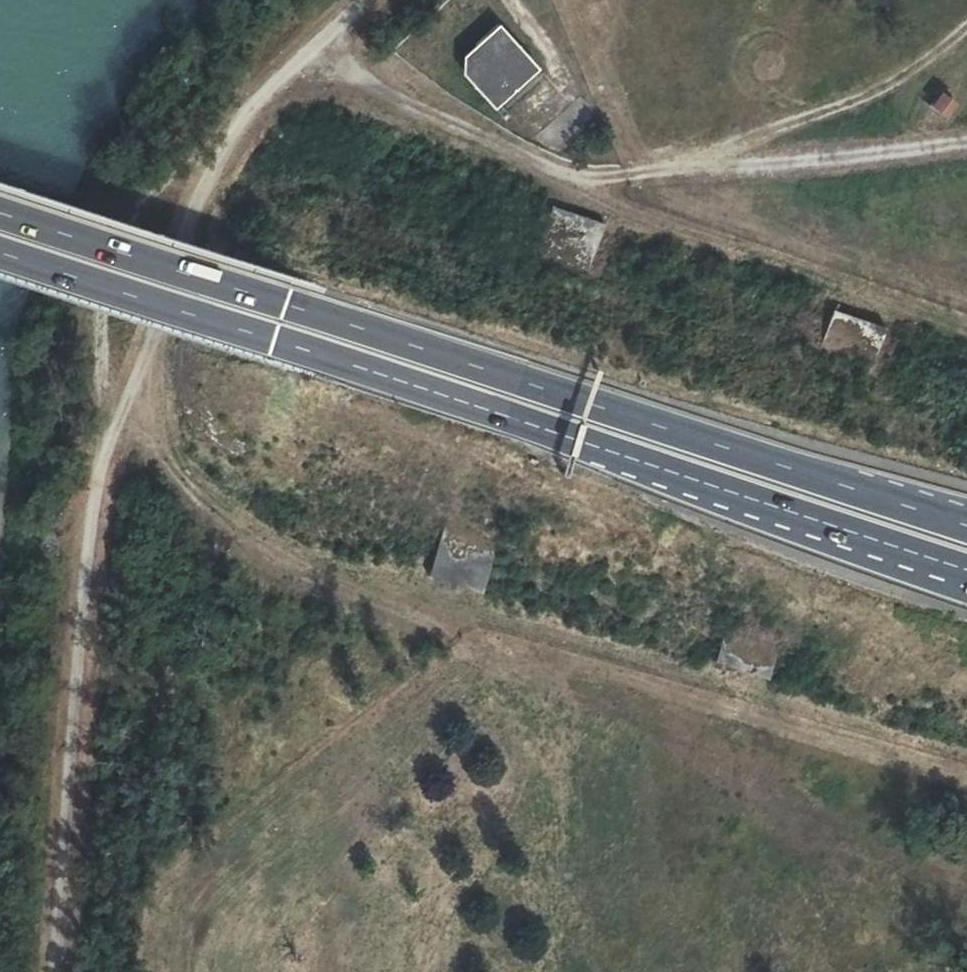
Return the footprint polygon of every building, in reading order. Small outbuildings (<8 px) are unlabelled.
[(489,106),(534,66),(496,21),(472,41),(474,43),(462,53),(462,69),(471,81),(469,83),(489,106)] [(939,92),(927,107),(942,120),(954,105),(939,92)]
